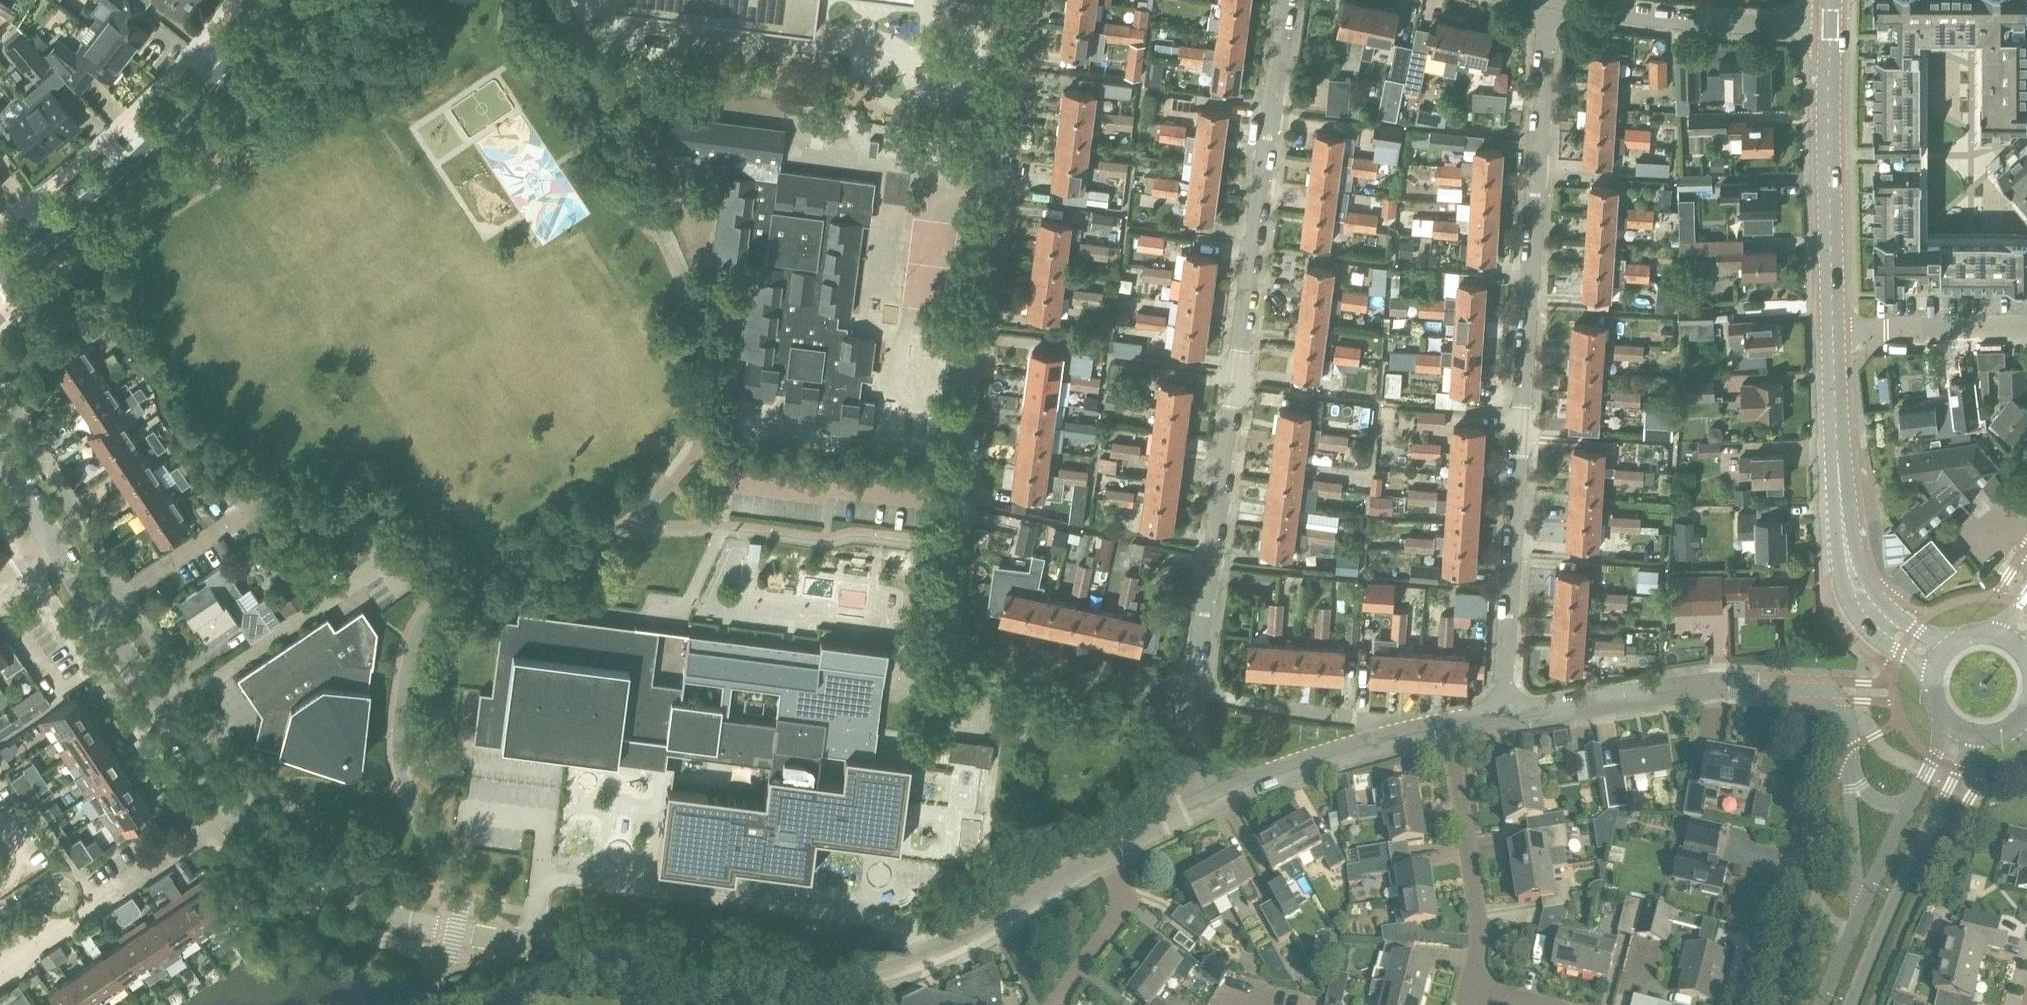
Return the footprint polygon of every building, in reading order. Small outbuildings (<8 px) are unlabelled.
[(90,24),(98,30),(126,52),(132,44),(138,43),(148,30),(127,14),(136,3),(131,0),(103,0),(111,6),(107,12),(107,18),(99,12),(90,24)] [(179,12),(189,0),(164,0),(179,12)] [(614,10),(814,35),(818,0),(616,0),(614,10)] [(1097,1),(1087,0),(1070,0),(1067,25),(1093,28),(1097,1)] [(1371,4),(1351,0),(1346,0),(1340,30),(1353,33),(1347,65),(1359,68),(1371,4)] [(2026,33),(2011,33),(2012,20),(2026,19),(2026,0),(1875,0),(1874,19),(1893,19),(1893,55),(1877,55),(1877,120),(1875,120),(1875,149),(1875,163),(1875,192),(1877,192),(1877,238),(1875,238),(1875,266),(1877,266),(1877,284),(1905,284),(1905,266),(1941,266),(1941,267),(1941,282),(2006,282),(2006,284),(2026,284),(2026,33)] [(1247,34),(1251,7),(1224,3),(1220,30),(1247,34)] [(1145,23),(1146,4),(1132,4),(1131,22),(1145,23)] [(1371,4),(1359,68),(1362,56),(1372,58),(1376,38),(1391,41),(1397,9),(1371,4)] [(1456,76),(1467,24),(1441,18),(1438,31),(1418,27),(1413,46),(1406,80),(1405,90),(1421,93),(1429,49),(1448,53),(1444,73),(1456,76)] [(1106,30),(1104,39),(1105,40),(1117,41),(1119,22),(1107,21),(1106,30)] [(1132,24),(1119,22),(1117,41),(1130,43),(1131,33),(1132,24)] [(1467,24),(1456,76),(1457,76),(1458,68),(1469,70),(1471,59),(1483,61),(1482,69),(1500,73),(1504,51),(1489,47),(1493,30),(1467,24)] [(1067,25),(1064,52),(1103,57),(1105,40),(1104,39),(1106,30),(1093,28),(1067,25)] [(120,60),(126,52),(98,30),(88,43),(83,42),(76,51),(59,37),(47,53),(74,83),(90,62),(111,78),(120,67),(120,60)] [(1243,61),(1247,34),(1220,30),(1216,57),(1243,61)] [(33,104),(12,122),(38,152),(61,132),(64,136),(81,121),(54,90),(66,79),(50,61),(49,61),(24,32),(6,47),(32,78),(34,77),(40,85),(27,96),(33,104)] [(1406,80),(1413,46),(1397,43),(1390,77),(1405,80),(1406,80)] [(1190,63),(1192,45),(1181,44),(1180,52),(1179,62),(1190,63)] [(1204,55),(1205,47),(1192,45),(1190,63),(1203,65),(1204,55)] [(1590,79),(1618,80),(1619,52),(1592,51),(1590,79)] [(1214,70),(1212,84),(1239,88),(1243,61),(1216,57),(1204,55),(1203,65),(1203,68),(1214,70)] [(601,63),(608,76),(617,71),(610,58),(601,63)] [(1668,59),(1650,60),(1650,66),(1650,72),(1668,72),(1668,59)] [(1721,59),(1721,77),(1746,77),(1746,83),(1735,83),(1735,101),(1746,101),(1746,99),(1769,99),(1769,65),(1748,65),(1748,59),(1721,59)] [(1142,78),(1144,62),(1128,60),(1126,76),(1142,78)] [(1152,60),(1151,71),(1162,73),(1164,62),(1152,60)] [(1678,96),(1701,96),(1700,60),(1677,60),(1678,96)] [(1668,72),(1650,72),(1650,76),(1651,85),(1669,85),(1668,72)] [(1380,115),(1397,119),(1405,80),(1390,77),(1388,76),(1380,115)] [(1328,99),(1351,101),(1353,79),(1331,77),(1328,99)] [(1616,107),(1618,80),(1590,79),(1589,106),(1616,107)] [(1101,81),(1099,94),(1122,97),(1131,98),(1132,85),(1101,81)] [(1066,88),(1063,113),(1093,116),(1096,92),(1095,92),(1066,88)] [(1474,108),(1506,110),(1507,95),(1475,92),(1474,108)] [(1350,115),(1351,101),(1328,99),(1327,113),(1350,115)] [(1432,108),(1430,122),(1447,124),(1449,109),(1439,108),(1432,106),(1432,108)] [(1616,107),(1589,106),(1587,133),(1615,135),(1626,135),(1626,128),(1626,123),(1615,122),(1616,107)] [(1198,135),(1224,138),(1227,111),(1202,107),(1198,135)] [(779,169),(785,126),(657,110),(653,145),(654,145),(655,144),(670,146),(669,155),(721,161),(709,263),(742,267),(743,261),(749,262),(738,352),(747,353),(779,357),(781,341),(833,349),(831,365),(857,368),(871,370),(875,337),(837,333),(839,310),(852,311),(864,221),(859,220),(860,212),(871,213),(875,181),(779,169)] [(1726,110),(1688,111),(1689,133),(1726,133),(1726,110)] [(1106,118),(1105,126),(1118,128),(1120,113),(1107,111),(1106,118)] [(1063,113),(1061,136),(1090,140),(1093,116),(1063,113)] [(1120,113),(1118,128),(1133,130),(1134,121),(1135,115),(1120,113)] [(1731,129),(1732,137),(1744,137),(1744,152),(1774,152),(1773,126),(1748,126),(1748,120),(1730,120),(1730,129),(1731,129)] [(1172,141),(1175,123),(1163,122),(1161,130),(1160,139),(1172,141)] [(1186,143),(1187,133),(1188,125),(1175,123),(1172,141),(1186,143)] [(1376,124),(1374,141),(1401,145),(1402,145),(1404,129),(1404,128),(1376,124)] [(1627,128),(1626,147),(1638,148),(1639,128),(1627,128)] [(1652,129),(1639,128),(1638,148),(1652,148),(1652,129)] [(1466,133),(1432,130),(1432,131),(1426,130),(1426,131),(1425,145),(1430,145),(1430,146),(1465,149),(1466,133)] [(1318,131),(1314,159),(1341,162),(1355,165),(1356,155),(1358,137),(1344,135),(1318,131)] [(1198,135),(1187,133),(1186,143),(1187,143),(1197,144),(1195,162),(1220,165),(1224,138),(1198,135)] [(1615,135),(1587,133),(1586,161),(1613,163),(1614,150),(1625,151),(1625,147),(1626,135),(1615,135)] [(1061,136),(1058,160),(1087,163),(1090,140),(1061,136)] [(879,139),(871,138),(869,153),(877,155),(879,139)] [(1484,148),(1476,147),(1476,149),(1476,159),(1462,158),(1461,165),(1461,171),(1463,172),(1462,174),(1474,176),(1475,175),(1502,177),(1504,149),(1484,148)] [(1355,165),(1354,176),(1366,177),(1368,157),(1356,155),(1355,165)] [(1380,158),(1368,157),(1366,177),(1378,178),(1380,158)] [(1100,165),(1099,173),(1111,175),(1112,167),(1116,168),(1117,160),(1101,158),(1100,165)] [(1311,186),(1337,189),(1341,162),(1314,159),(1311,186)] [(1058,160),(1055,184),(1084,187),(1086,175),(1098,176),(1099,173),(1100,165),(1087,163),(1058,160)] [(1129,162),(1117,160),(1116,168),(1112,167),(1111,175),(1126,177),(1128,177),(1129,162)] [(1638,160),(1637,173),(1670,175),(1671,162),(1638,160)] [(1216,192),(1220,165),(1195,162),(1191,189),(1216,192)] [(1449,184),(1450,164),(1439,163),(1437,163),(1436,183),(1449,184)] [(1449,184),(1462,185),(1462,174),(1463,172),(1461,171),(1461,165),(1456,164),(1450,164),(1449,184)] [(1153,194),(1165,195),(1167,177),(1156,175),(1154,184),(1153,194)] [(1474,176),(1473,203),(1500,204),(1502,177),(1475,175),(1474,176)] [(1713,175),(1678,176),(1679,189),(1714,188),(1713,175)] [(1181,178),(1167,177),(1165,195),(1178,197),(1179,187),(1181,178)] [(1758,182),(1722,182),(1723,199),(1743,199),(1743,214),(1745,214),(1745,231),(1772,230),(1772,213),(1775,213),(1775,187),(1759,187),(1758,182)] [(1654,183),(1655,202),(1669,201),(1669,183),(1654,183)] [(1590,213),(1617,215),(1619,187),(1592,185),(1590,213)] [(1311,186),(1307,213),(1333,216),(1346,218),(1347,210),(1349,191),(1337,189),(1311,186)] [(1090,188),(1088,203),(1108,205),(1110,191),(1090,188)] [(1213,220),(1216,192),(1191,189),(1188,216),(1213,220)] [(1394,195),(1393,212),(1422,212),(1422,195),(1394,195)] [(1473,203),(1457,201),(1456,219),(1461,220),(1460,229),(1471,230),(1498,232),(1500,204),(1473,203)] [(1642,208),(1630,207),(1629,216),(1628,225),(1633,226),(1641,226),(1642,208)] [(1655,209),(1642,208),(1641,226),(1654,227),(1654,226),(1654,217),(1655,209)] [(1346,218),(1345,227),(1357,228),(1359,212),(1347,210),(1346,218)] [(1094,211),(1092,226),(1112,229),(1114,229),(1115,216),(1115,214),(1094,211)] [(1359,212),(1357,228),(1370,230),(1372,213),(1359,212)] [(1303,240),(1329,244),(1333,216),(1307,213),(1303,240)] [(1617,215),(1590,213),(1588,241),(1615,243),(1617,215)] [(1446,237),(1447,219),(1435,218),(1434,223),(1434,232),(1433,237),(1446,237)] [(1038,243),(1067,246),(1070,222),(1042,219),(1038,243)] [(1446,237),(1459,238),(1460,229),(1461,220),(1456,219),(1447,219),(1446,237)] [(1496,260),(1498,232),(1471,230),(1469,258),(1496,260)] [(1165,235),(1139,231),(1136,249),(1163,253),(1165,235)] [(1683,239),(1683,257),(1718,256),(1718,262),(1732,262),(1732,267),(1743,266),(1743,275),(1776,275),(1776,249),(1745,250),(1743,250),(1732,250),(1732,238),(1683,239)] [(1082,241),(1080,256),(1093,258),(1095,243),(1082,241)] [(1399,243),(1398,257),(1413,258),(1414,242),(1399,241),(1399,243)] [(1615,243),(1588,241),(1587,268),(1613,270),(1624,271),(1625,258),(1614,258),(1614,256),(1615,243)] [(1064,270),(1067,246),(1038,243),(1036,266),(1064,270)] [(1105,244),(1095,243),(1093,258),(1109,260),(1110,251),(1110,247),(1110,245),(1105,244)] [(1183,277),(1212,281),(1215,257),(1186,254),(1183,277)] [(1627,261),(1625,280),(1638,281),(1639,262),(1627,261)] [(1652,263),(1639,262),(1638,281),(1650,282),(1651,273),(1652,263)] [(1143,279),(1157,281),(1159,266),(1145,265),(1144,273),(1143,279)] [(1304,293),(1330,296),(1334,269),(1308,265),(1304,293)] [(1061,293),(1064,270),(1036,266),(1033,290),(1061,293)] [(1174,269),(1159,266),(1157,281),(1173,283),(1174,269)] [(1613,270),(1587,268),(1585,296),(1611,298),(1613,280),(1624,280),(1624,271),(1613,270)] [(1209,304),(1212,281),(1183,277),(1180,301),(1209,304)] [(1486,283),(1459,281),(1458,298),(1447,297),(1447,298),(1447,299),(1446,308),(1457,309),(1485,311),(1486,283)] [(1658,281),(1657,296),(1674,297),(1675,282),(1658,281)] [(1387,284),(1371,283),(1370,293),(1386,294),(1387,284)] [(1075,295),(1074,303),(1088,305),(1090,289),(1076,288),(1075,295)] [(1105,291),(1090,289),(1088,305),(1103,307),(1105,291)] [(1343,298),(1342,307),(1354,309),(1356,291),(1344,289),(1343,298)] [(1058,317),(1061,293),(1033,290),(1030,314),(1058,317)] [(1369,293),(1356,291),(1354,309),(1367,311),(1368,300),(1369,293)] [(1304,293),(1301,320),(1327,323),(1328,310),(1341,312),(1342,307),(1343,298),(1330,296),(1304,293)] [(1432,316),(1434,298),(1422,297),(1421,306),(1420,315),(1432,316)] [(1447,299),(1447,298),(1437,298),(1434,298),(1432,316),(1446,317),(1446,308),(1447,299)] [(1206,328),(1209,304),(1180,301),(1177,324),(1206,328)] [(1679,304),(1679,325),(1719,324),(1719,303),(1679,304)] [(1446,317),(1446,321),(1456,321),(1455,336),(1483,338),(1485,311),(1457,309),(1446,308),(1446,317)] [(1112,310),(1112,324),(1125,324),(1125,310),(1112,310)] [(1150,327),(1152,313),(1138,311),(1137,319),(1137,326),(1150,327)] [(1152,313),(1150,327),(1166,330),(1167,323),(1168,315),(1152,313)] [(1745,337),(1746,351),(1779,349),(1778,323),(1769,323),(1768,319),(1731,321),(1732,338),(1745,337)] [(1323,350),(1326,323),(1301,320),(1297,346),(1323,350)] [(83,345),(102,333),(95,323),(77,336),(47,356),(59,375),(89,354),(83,345)] [(1574,347),(1603,349),(1604,325),(1575,323),(1574,347)] [(1204,351),(1206,328),(1177,324),(1175,348),(1204,351)] [(1483,338),(1455,336),(1455,349),(1443,348),(1443,353),(1443,362),(1454,363),(1481,365),(1483,338)] [(1137,353),(1137,338),(1107,338),(1107,352),(1137,353)] [(856,376),(857,368),(831,365),(833,349),(781,341),(779,357),(747,353),(742,394),(773,398),(774,390),(784,392),(781,412),(813,415),(814,407),(825,408),(823,428),(870,434),(874,400),(859,398),(861,377),(856,376)] [(1615,350),(1615,358),(1630,359),(1630,343),(1616,342),(1615,350)] [(1094,360),(1097,346),(1075,343),(1073,357),(1094,360)] [(1645,344),(1630,343),(1630,359),(1644,360),(1645,344)] [(1336,352),(1335,361),(1347,363),(1349,345),(1337,344),(1336,352)] [(1362,347),(1349,345),(1347,363),(1360,365),(1361,355),(1362,347)] [(1974,365),(1999,365),(2000,346),(1974,345),(1974,365)] [(1319,377),(1323,350),(1297,346),(1293,374),(1319,377)] [(1601,373),(1603,349),(1574,347),(1572,371),(1601,373)] [(1030,373),(1059,377),(1062,353),(1033,350),(1030,373)] [(114,351),(106,356),(112,365),(120,360),(114,351)] [(1429,370),(1430,352),(1418,351),(1417,361),(1417,370),(1429,370)] [(1443,362),(1443,353),(1430,352),(1429,370),(1442,371),(1443,362)] [(71,393),(101,372),(89,354),(59,375),(71,393)] [(118,375),(126,369),(120,360),(112,365),(118,375)] [(1479,392),(1481,365),(1454,363),(1452,391),(1479,392)] [(1381,364),(1381,380),(1396,380),(1396,364),(1381,364)] [(1999,368),(2000,397),(2001,399),(2005,403),(1992,419),(2017,438),(2026,424),(2026,367),(1999,368)] [(1987,368),(1980,369),(1980,374),(1984,400),(1990,399),(1987,368)] [(1600,396),(1601,373),(1572,371),(1571,394),(1600,396)] [(83,411),(114,390),(101,372),(71,393),(83,411)] [(1056,401),(1059,377),(1030,373),(1027,397),(1056,401)] [(1073,373),(1071,388),(1085,389),(1086,374),(1073,373)] [(1102,376),(1086,374),(1085,389),(1100,391),(1102,376)] [(1682,401),(1717,400),(1716,375),(1681,376),(1682,401)] [(1902,405),(1900,406),(1903,431),(1937,427),(1938,435),(1957,433),(1957,425),(1980,422),(1975,379),(1950,381),(1952,399),(1937,401),(1934,401),(1934,399),(1920,400),(1920,403),(1918,403),(1902,405)] [(1159,406),(1188,410),(1191,386),(1162,382),(1159,406)] [(1781,382),(1743,382),(1743,400),(1743,413),(1757,413),(1761,413),(1763,417),(1771,417),(1773,413),(1781,413),(1781,382)] [(140,400),(148,395),(142,385),(133,391),(139,400),(140,400)] [(1614,397),(1614,405),(1626,406),(1627,390),(1613,389),(1612,397),(1614,397)] [(107,422),(118,414),(126,409),(114,390),(83,411),(95,428),(106,420),(107,422)] [(1642,391),(1627,390),(1626,406),(1641,407),(1642,391)] [(1109,392),(1107,407),(1130,410),(1132,395),(1125,394),(1109,392)] [(1571,394),(1569,418),(1598,420),(1599,409),(1613,409),(1614,405),(1614,397),(1612,397),(1600,397),(1600,396),(1571,394)] [(1053,424),(1056,401),(1027,397),(1024,420),(1053,424)] [(146,409),(140,400),(139,400),(131,406),(137,415),(146,409)] [(1185,433),(1188,410),(1159,406),(1155,429),(1185,433)] [(1281,408),(1278,432),(1307,436),(1320,438),(1321,431),(1321,428),(1308,426),(1310,412),(1293,410),(1281,408)] [(1673,437),(1674,409),(1646,408),(1644,436),(1673,437)] [(1422,412),(1422,426),(1444,427),(1445,414),(1422,412)] [(100,452),(130,432),(118,414),(107,422),(106,420),(95,428),(87,433),(100,452)] [(1024,420),(1021,444),(1050,447),(1063,449),(1066,426),(1053,424),(1024,420)] [(1081,422),(1067,420),(1066,426),(1065,435),(1079,436),(1081,422)] [(1096,424),(1081,422),(1079,436),(1094,438),(1095,430),(1096,424)] [(1455,427),(1453,451),(1483,454),(1485,429),(1455,427)] [(154,429),(146,434),(152,443),(160,438),(154,429)] [(1182,457),(1185,433),(1155,429),(1152,452),(1182,457)] [(1335,433),(1321,431),(1320,438),(1319,446),(1334,448),(1335,433)] [(112,470),(142,450),(130,432),(100,452),(112,470)] [(1307,436),(1278,432),(1274,456),(1304,460),(1305,448),(1319,450),(1320,438),(1307,436)] [(1350,435),(1335,433),(1334,448),(1348,450),(1349,441),(1350,435)] [(160,438),(152,443),(158,453),(167,447),(160,438)] [(1944,483),(1984,450),(1976,440),(1949,444),(1949,445),(1938,454),(1942,459),(1931,468),(1944,483)] [(1112,447),(1111,455),(1124,457),(1125,457),(1127,443),(1113,441),(1112,447)] [(1700,442),(1700,455),(1722,455),(1721,441),(1700,442)] [(1426,458),(1427,443),(1412,442),(1411,457),(1426,458)] [(1142,444),(1127,443),(1125,457),(1140,459),(1141,451),(1142,444)] [(1426,458),(1440,459),(1440,457),(1441,451),(1441,443),(1427,443),(1426,458)] [(1050,447),(1021,444),(1018,467),(1047,471),(1048,464),(1050,447)] [(1932,447),(1900,450),(1903,478),(1909,476),(1926,499),(1944,483),(1931,468),(1942,459),(1938,454),(1932,447)] [(1605,451),(1575,449),(1573,473),(1603,475),(1605,451)] [(124,488),(154,468),(142,450),(112,470),(124,488)] [(1907,520),(1895,529),(1914,551),(1933,535),(1926,527),(1958,500),(1960,502),(1982,484),(2000,468),(1985,450),(1966,465),(1944,483),(1926,499),(1920,503),(1916,499),(1900,512),(1907,520)] [(1483,454),(1453,451),(1452,462),(1451,475),(1481,477),(1483,454)] [(1179,480),(1182,457),(1152,452),(1149,476),(1179,480)] [(1753,478),(1753,482),(1768,482),(1768,493),(1785,493),(1784,482),(1784,454),(1753,455),(1753,456),(1740,456),(1741,478),(1753,478)] [(1300,483),(1304,460),(1274,456),(1271,479),(1300,483)] [(1101,457),(1099,470),(1117,472),(1119,459),(1101,457)] [(176,479),(185,474),(179,464),(170,470),(176,479)] [(1060,475),(1059,482),(1072,483),(1074,468),(1061,466),(1060,473),(1060,474),(1060,475)] [(1047,473),(1047,471),(1018,467),(1015,491),(1044,495),(1047,473)] [(136,506),(166,486),(154,468),(124,488),(136,506)] [(1090,470),(1074,468),(1072,483),(1087,485),(1089,476),(1090,470)] [(1615,476),(1615,483),(1630,484),(1630,469),(1616,468),(1615,476)] [(1645,470),(1630,469),(1630,484),(1644,485),(1644,483),(1645,470)] [(1601,498),(1603,475),(1573,473),(1572,496),(1601,498)] [(185,474),(176,479),(183,489),(191,483),(185,474)] [(1382,494),(1384,477),(1375,476),(1373,475),(1371,492),(1382,494)] [(1481,477),(1451,475),(1450,498),(1480,501),(1481,477)] [(1175,503),(1179,480),(1149,476),(1146,499),(1175,503)] [(1314,485),(1313,493),(1318,494),(1327,495),(1329,480),(1315,478),(1314,485)] [(1271,479),(1268,503),(1297,507),(1316,509),(1318,494),(1313,493),(1314,485),(1300,483),(1271,479)] [(1343,482),(1329,480),(1327,495),(1342,497),(1343,489),(1343,482)] [(148,524),(178,504),(166,486),(136,506),(148,524)] [(1735,488),(1736,504),(1754,503),(1753,487),(1735,488)] [(1423,504),(1424,489),(1410,488),(1409,496),(1409,503),(1423,504)] [(1117,505),(1118,505),(1120,490),(1106,489),(1104,502),(1104,503),(1107,504),(1117,505)] [(1424,489),(1423,504),(1437,505),(1438,505),(1438,497),(1439,497),(1439,490),(1424,489)] [(1120,490),(1118,505),(1133,507),(1133,506),(1135,498),(1135,492),(1120,490)] [(1371,512),(1396,513),(1397,495),(1372,493),(1371,512)] [(1600,522),(1601,498),(1572,496),(1570,520),(1600,522)] [(1480,501),(1450,498),(1439,497),(1438,497),(1438,505),(1437,509),(1449,509),(1448,522),(1478,524),(1480,501)] [(1144,512),(1143,523),(1172,527),(1175,503),(1146,499),(1135,498),(1133,507),(1133,510),(1144,512)] [(195,507),(201,516),(209,511),(203,501),(195,507)] [(1104,502),(1096,501),(1093,525),(1104,527),(1107,504),(1104,503),(1104,502)] [(1026,512),(1027,503),(1013,502),(1012,509),(1012,510),(1026,512)] [(1084,524),(1086,505),(1073,503),(1070,522),(1084,524)] [(1294,530),(1297,507),(1268,503),(1265,526),(1294,530)] [(178,504),(148,524),(161,543),(191,523),(178,504)] [(1761,518),(1760,512),(1739,512),(1739,538),(1758,537),(1758,554),(1787,553),(1786,527),(1782,528),(1782,518),(1761,518)] [(1613,515),(1612,529),(1627,529),(1628,516),(1613,515)] [(1628,516),(1627,529),(1641,530),(1642,517),(1628,516)] [(1570,520),(1569,544),(1598,546),(1600,522),(1570,520)] [(1023,522),(1016,550),(1032,554),(1038,525),(1023,522)] [(1478,524),(1448,522),(1447,534),(1436,533),(1436,537),(1435,545),(1446,546),(1476,548),(1478,524)] [(1694,523),(1677,523),(1677,556),(1696,556),(1696,546),(1704,546),(1703,533),(1695,533),(1694,523)] [(1323,527),(1309,525),(1308,532),(1306,540),(1321,542),(1323,527)] [(1291,554),(1294,530),(1265,526),(1262,550),(1291,554)] [(1338,529),(1323,527),(1321,542),(1336,544),(1338,529)] [(1069,531),(1058,529),(1054,543),(1065,545),(1069,531)] [(1928,535),(1899,559),(1926,591),(1958,563),(1931,532),(1928,535)] [(1420,551),(1421,536),(1407,535),(1406,543),(1406,550),(1420,551)] [(742,552),(754,554),(757,538),(745,536),(742,552)] [(1435,537),(1421,536),(1420,551),(1435,552),(1435,545),(1436,537),(1435,537)] [(1476,548),(1446,546),(1444,570),(1474,572),(1476,548)] [(1162,565),(1164,551),(1146,548),(1144,561),(1162,565)] [(1337,553),(1336,571),(1359,574),(1360,555),(1337,553)] [(1031,568),(1031,569),(1037,570),(1037,567),(1044,569),(1047,556),(1034,554),(1031,568)] [(181,600),(194,620),(197,618),(212,641),(240,622),(252,641),(280,622),(264,598),(247,609),(244,605),(242,606),(234,595),(244,589),(236,576),(239,574),(229,559),(207,574),(211,579),(198,588),(196,586),(186,592),(188,595),(181,600)] [(1412,562),(1411,579),(1440,582),(1441,565),(1412,562)] [(1079,563),(1076,577),(1091,580),(1094,566),(1085,564),(1079,563)] [(1653,587),(1654,566),(1634,565),(1633,586),(1653,587)] [(1030,574),(1028,582),(1033,583),(1040,584),(1043,570),(1044,569),(1037,567),(1037,570),(1031,569),(1030,574)] [(997,570),(993,605),(1004,608),(1002,619),(1024,624),(1033,583),(1028,582),(1030,574),(997,570)] [(1556,596),(1586,598),(1588,574),(1558,572),(1556,596)] [(1664,572),(1664,610),(1692,611),(1692,627),(1705,628),(1705,636),(1727,636),(1727,615),(1737,615),(1737,587),(1698,587),(1698,583),(1680,583),(1680,572),(1664,572)] [(1125,573),(1122,588),(1137,591),(1140,576),(1125,573)] [(1771,574),(1751,574),(1751,598),(1752,617),(1770,616),(1770,608),(1788,607),(1787,581),(1771,581),(1771,574)] [(1076,577),(1073,591),(1079,593),(1088,595),(1091,580),(1076,577)] [(1365,581),(1363,607),(1395,609),(1397,584),(1392,584),(1365,581)] [(1040,584),(1033,583),(1024,624),(1047,629),(1053,600),(1042,598),(1045,585),(1040,584)] [(1599,599),(1599,606),(1614,607),(1614,592),(1600,591),(1599,599)] [(1614,592),(1614,607),(1628,608),(1629,600),(1629,593),(1614,592)] [(1584,621),(1586,598),(1556,596),(1555,619),(1584,621)] [(1070,634),(1076,605),(1053,600),(1047,629),(1070,634)] [(1271,602),(1270,617),(1284,618),(1285,603),(1271,602)] [(361,754),(371,685),(366,685),(369,663),(374,663),(379,626),(364,604),(343,618),(345,620),(336,626),(327,613),(237,674),(252,695),(259,690),(267,701),(257,739),(280,745),(279,748),(347,765),(350,765),(353,764),(356,762),(358,760),(360,757),(361,754)] [(1122,615),(1116,644),(1142,649),(1143,644),(1153,646),(1158,623),(1158,619),(1146,616),(1145,620),(1133,618),(1136,606),(1127,604),(1124,616),(1122,615)] [(1093,639),(1099,610),(1076,605),(1070,634),(1093,639)] [(1317,619),(1331,620),(1332,607),(1324,606),(1318,605),(1317,619)] [(1099,610),(1093,639),(1116,644),(1122,615),(1099,610)] [(480,691),(474,742),(502,745),(503,744),(615,758),(615,759),(667,766),(667,765),(666,765),(668,749),(770,762),(765,801),(670,789),(667,788),(667,790),(662,829),(657,868),(659,868),(733,878),(735,878),(736,866),(792,873),(811,876),(811,874),(814,854),(816,837),(899,848),(904,810),(905,802),(906,798),(910,767),(910,764),(910,763),(874,758),(877,729),(881,701),(887,649),(821,640),(820,649),(819,648),(819,650),(690,633),(689,633),(683,677),(724,682),(721,706),(682,701),(684,686),(666,683),(665,691),(651,689),(659,629),(518,611),(517,620),(501,618),(501,622),(492,692),(480,691)] [(1394,611),(1393,627),(1408,627),(1409,612),(1400,611),(1394,611)] [(1442,614),(1441,629),(1455,629),(1456,615),(1447,614),(1442,614)] [(1270,617),(1269,632),(1283,633),(1284,618),(1270,617)] [(1359,641),(1361,619),(1348,618),(1347,640),(1359,641)] [(1317,619),(1316,635),(1321,635),(1330,636),(1331,620),(1317,619)] [(1434,637),(1434,619),(1424,619),(1424,637),(1434,637)] [(1583,644),(1584,621),(1555,619),(1553,642),(1583,644)] [(1392,639),(1392,640),(1398,641),(1407,641),(1408,627),(1393,627),(1392,639)] [(1441,629),(1440,644),(1445,644),(1454,644),(1455,629),(1441,629)] [(2,667),(7,675),(24,663),(7,638),(0,643),(0,668),(2,667)] [(1374,650),(1372,680),(1396,682),(1398,652),(1398,641),(1392,640),(1392,639),(1374,638),(1374,650)] [(1596,653),(1611,654),(1611,639),(1596,638),(1596,653)] [(1625,655),(1626,640),(1611,639),(1611,654),(1625,655)] [(1271,673),(1274,643),(1250,641),(1247,671),(1271,673)] [(1581,668),(1583,644),(1553,642),(1552,666),(1581,668)] [(1295,674),(1297,644),(1274,643),(1271,673),(1295,674)] [(1318,676),(1321,646),(1297,644),(1295,674),(1318,676)] [(1321,646),(1318,676),(1343,678),(1345,648),(1321,646)] [(1419,683),(1421,654),(1398,652),(1396,682),(1419,683)] [(1443,685),(1445,655),(1421,654),(1419,683),(1443,685)] [(1445,655),(1443,685),(1467,687),(1469,657),(1445,655)] [(44,692),(35,698),(38,703),(28,709),(33,717),(52,704),(44,692)] [(58,735),(91,714),(83,703),(80,705),(75,697),(40,721),(45,730),(52,725),(58,735)] [(63,758),(99,734),(94,726),(98,724),(91,714),(58,735),(65,745),(58,750),(63,758)] [(2,727),(7,734),(17,727),(12,720),(2,727)] [(82,771),(111,752),(99,734),(63,758),(68,765),(75,761),(82,771)] [(1555,737),(1557,751),(1569,749),(1567,735),(1555,737)] [(951,739),(949,759),(976,763),(979,742),(952,739),(951,739)] [(1623,772),(1603,774),(1604,780),(1609,811),(1630,808),(1625,779),(1671,772),(1666,739),(1648,742),(1648,741),(1636,743),(1636,744),(1620,746),(1623,772)] [(976,763),(976,764),(982,765),(990,766),(991,766),(994,743),(993,743),(987,742),(979,741),(979,742),(976,763)] [(15,754),(8,743),(1,748),(8,759),(15,754)] [(1600,749),(1586,751),(1587,755),(1592,782),(1604,780),(1603,774),(1600,749)] [(95,789),(123,770),(111,752),(82,771),(95,789)] [(1755,759),(1710,752),(1706,773),(1694,771),(1695,767),(1693,766),(1685,815),(1703,819),(1706,802),(1717,804),(1720,790),(1749,795),(1755,759)] [(1587,755),(1576,757),(1580,785),(1592,783),(1592,782),(1587,755)] [(484,756),(482,770),(495,773),(498,758),(484,756)] [(1415,779),(1413,762),(1405,763),(1406,780),(1415,779)] [(1502,797),(1540,791),(1536,763),(1498,769),(1502,797)] [(18,789),(32,779),(25,769),(12,779),(18,789)] [(100,812),(139,785),(132,776),(129,778),(123,770),(95,789),(95,790),(88,795),(100,812)] [(32,779),(18,789),(26,800),(39,791),(32,779)] [(107,808),(100,812),(118,839),(148,819),(142,810),(148,806),(143,798),(146,796),(139,785),(107,807),(107,808)] [(1360,823),(1383,819),(1419,814),(1415,787),(1383,792),(1383,793),(1372,794),(1374,809),(1367,811),(1367,808),(1358,809),(1356,796),(1337,799),(1341,827),(1360,824),(1360,823)] [(1540,791),(1502,797),(1506,824),(1527,821),(1529,834),(1533,833),(1561,828),(1566,827),(1564,815),(1544,818),(1540,791)] [(49,820),(56,815),(50,806),(42,810),(49,820)] [(1419,814),(1383,819),(1385,830),(1388,830),(1390,846),(1403,844),(1407,847),(1422,844),(1422,841),(1423,841),(1419,814)] [(61,838),(68,833),(56,815),(49,820),(61,838)] [(1293,817),(1278,825),(1298,860),(1310,854),(1317,865),(1325,861),(1331,873),(1346,865),(1330,836),(1320,842),(1305,815),(1295,820),(1293,817)] [(1682,851),(1678,866),(1675,881),(1703,888),(1702,892),(1719,896),(1720,892),(1723,892),(1729,867),(1714,863),(1722,830),(1693,823),(1686,852),(1682,851)] [(1266,837),(1256,842),(1274,874),(1277,880),(1266,886),(1275,902),(1282,914),(1296,906),(1286,889),(1307,877),(1298,860),(1278,825),(1264,833),(1266,837)] [(1535,845),(1510,849),(1514,876),(1551,870),(1567,868),(1563,843),(1569,842),(1566,827),(1561,828),(1533,833),(1535,845)] [(68,833),(61,838),(66,846),(79,866),(88,860),(94,856),(104,850),(103,849),(98,841),(88,848),(81,837),(73,842),(68,833)] [(2004,864),(2012,866),(2009,879),(2020,882),(2018,889),(2026,891),(2026,837),(2011,833),(2004,864)] [(1389,862),(1386,847),(1357,851),(1360,867),(1381,864),(1389,862)] [(1209,868),(1227,899),(1241,891),(1249,907),(1261,901),(1251,884),(1252,884),(1234,853),(1209,868)] [(1360,867),(1348,868),(1350,885),(1364,883),(1363,879),(1383,875),(1381,864),(1360,867)] [(1215,906),(1227,899),(1209,868),(1186,882),(1198,903),(1184,911),(1181,909),(1172,920),(1201,942),(1211,929),(1223,922),(1215,906)] [(1395,875),(1390,876),(1392,889),(1398,888),(1399,899),(1431,894),(1427,869),(1395,874),(1395,875)] [(1551,870),(1514,876),(1518,904),(1543,901),(1544,912),(1544,913),(1570,908),(1572,907),(1569,884),(1553,886),(1551,870)] [(157,879),(162,886),(174,878),(169,871),(157,879)] [(153,892),(162,886),(157,879),(148,885),(153,892)] [(171,899),(195,935),(197,939),(226,919),(200,880),(171,899)] [(23,895),(14,881),(0,891),(0,909),(23,895)] [(1396,921),(1381,923),(1382,930),(1385,942),(1420,945),(1417,925),(1436,922),(1435,916),(1438,916),(1436,903),(1433,903),(1431,894),(1399,899),(1393,900),(1395,914),(1396,921)] [(122,903),(132,918),(140,913),(140,906),(133,895),(122,903)] [(176,947),(195,935),(171,899),(153,912),(157,917),(176,947)] [(1632,937),(1640,904),(1627,900),(1619,934),(1632,937)] [(1294,935),(1282,914),(1275,902),(1260,910),(1279,943),(1294,935)] [(125,923),(132,918),(122,903),(112,909),(122,924),(125,923)] [(1675,912),(1646,904),(1638,935),(1667,943),(1675,912)] [(1544,913),(1539,934),(1553,938),(1550,948),(1551,948),(1549,956),(1557,958),(1555,969),(1581,975),(1589,943),(1576,940),(1578,931),(1565,927),(1570,908),(1544,913)] [(157,917),(139,929),(159,959),(163,964),(180,953),(176,947),(157,917)] [(86,927),(90,934),(102,926),(97,920),(86,927)] [(141,971),(159,959),(136,924),(117,937),(121,942),(141,971)] [(2006,948),(2008,936),(1962,925),(1958,940),(1949,938),(1942,965),(1978,974),(1985,947),(1987,947),(1988,943),(2006,948)] [(76,933),(77,934),(81,940),(88,950),(97,944),(90,934),(86,927),(76,933)] [(1589,943),(1581,975),(1610,982),(1617,950),(1616,949),(1618,940),(1591,934),(1589,943)] [(1335,965),(1342,940),(1324,936),(1319,962),(1335,965)] [(123,983),(141,971),(121,942),(103,953),(123,983)] [(1420,946),(1420,945),(1385,942),(1385,944),(1387,944),(1384,956),(1394,958),(1390,976),(1376,972),(1374,982),(1423,995),(1430,967),(1412,962),(1416,946),(1420,946)] [(49,952),(54,959),(65,951),(61,944),(49,952)] [(94,959),(85,966),(105,995),(123,983),(103,953),(97,944),(88,950),(94,959)] [(1688,962),(1680,995),(1713,1003),(1714,1000),(1719,1001),(1723,983),(1718,982),(1724,956),(1688,947),(1684,961),(1688,962)] [(1145,973),(1167,989),(1174,979),(1181,985),(1183,982),(1187,984),(1200,967),(1187,957),(1181,965),(1161,950),(1145,973)] [(45,965),(54,959),(49,952),(40,958),(45,965)] [(1200,972),(1221,988),(1232,974),(1233,973),(1212,957),(1206,965),(1200,972)] [(1978,974),(1942,965),(1936,992),(1939,992),(1936,1004),(1977,1004),(1971,1004),(1978,974)] [(67,978),(85,1004),(90,1004),(104,996),(85,966),(67,978)] [(1001,990),(1000,983),(997,974),(993,966),(947,986),(943,1001),(923,996),(902,1004),(999,1004),(1001,990)] [(27,978),(32,985),(42,978),(38,971),(27,978)] [(1167,989),(1145,973),(1130,994),(1144,1004),(1165,1004),(1159,1000),(1167,989)] [(1327,1003),(1335,1004),(1343,1004),(1350,978),(1335,974),(1327,1003)] [(47,991),(52,999),(53,998),(58,1004),(85,1004),(67,978),(47,991)] [(1423,995),(1374,982),(1370,996),(1384,999),(1382,1004),(1420,1004),(1423,995)] [(0,996),(5,1003),(17,995),(12,988),(0,996)] [(1894,994),(1893,998),(1914,1003),(1915,999),(1894,994)]
